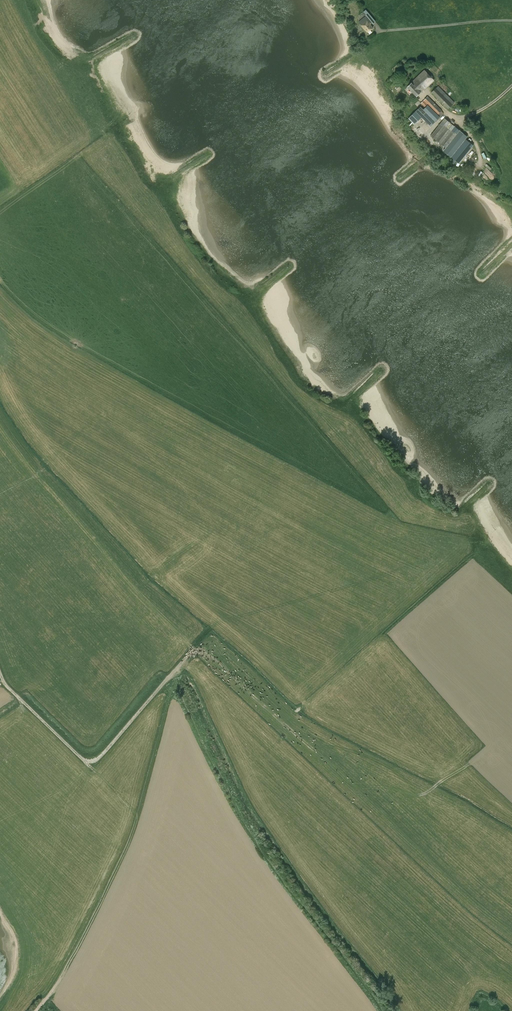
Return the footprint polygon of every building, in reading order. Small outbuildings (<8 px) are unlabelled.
[(367,32),(373,28),(369,23),(371,22),(366,16),(359,22),(367,32)] [(416,96),(433,80),(424,70),(407,86),(416,96)] [(454,102),(438,86),(431,92),(448,109),(454,102)] [(428,105),(424,109),(421,106),(409,118),(414,124),(422,117),(431,126),(440,117),(437,115),(442,110),(428,96),(421,103),(425,107),(428,105)] [(446,148),(443,151),(459,163),(474,145),(466,139),(468,136),(445,118),(431,136),(446,148)]
